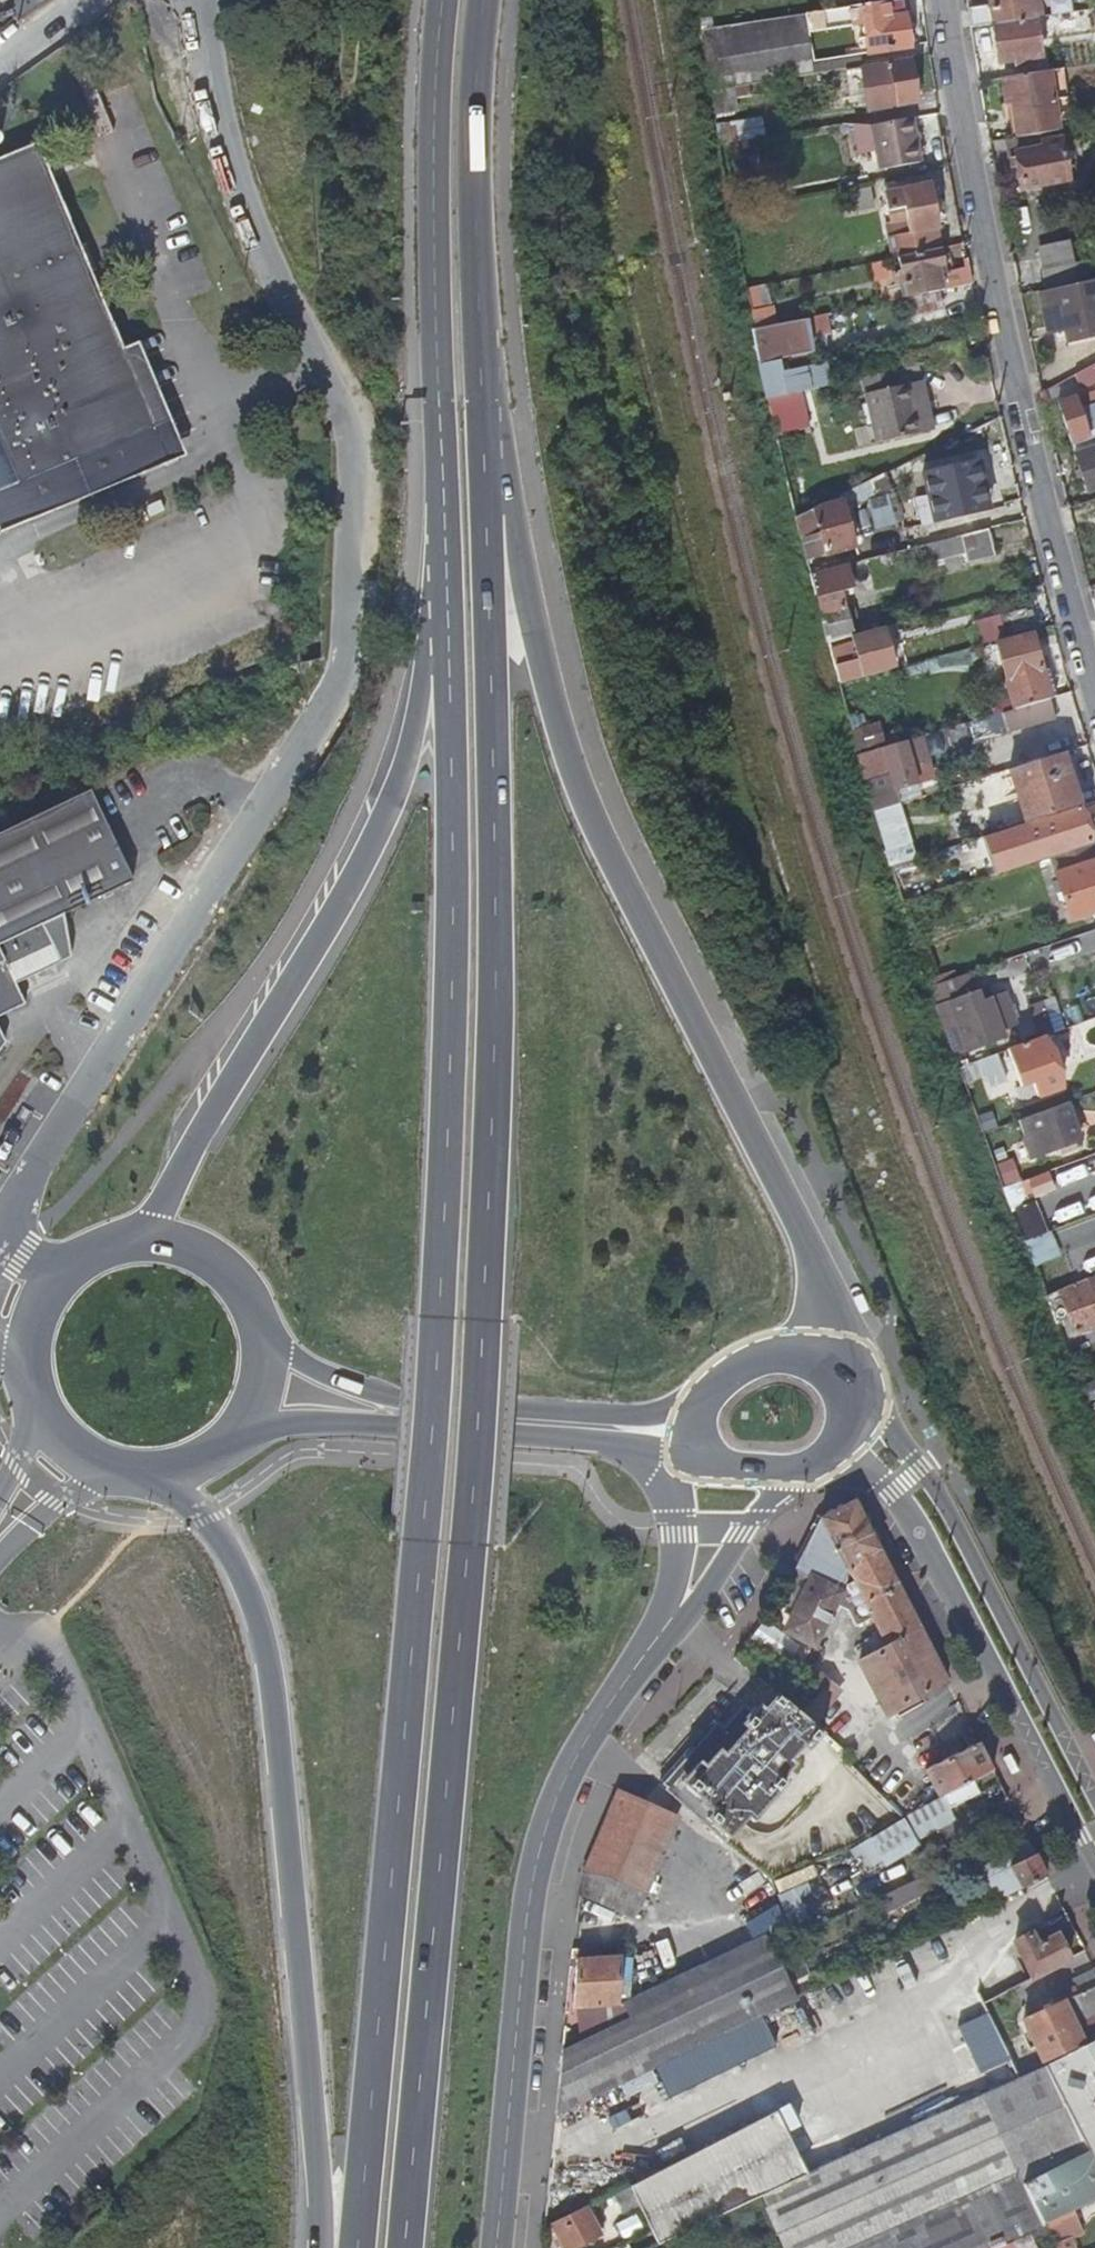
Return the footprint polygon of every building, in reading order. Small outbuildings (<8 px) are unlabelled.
[(971,27),(994,24),(1034,17),(1032,0),(990,0),(991,5),(968,9),(971,27)] [(888,19),(885,3),(804,15),(805,26),(833,21),(835,26),(864,23),(867,53),(908,47),(905,17),(888,19)] [(731,88),(813,74),(811,61),(805,26),(804,15),(702,31),(712,92),(731,88)] [(1041,56),(1036,17),(1034,17),(994,24),(1000,62),(1041,56)] [(813,74),(863,65),(861,52),(811,61),(813,74)] [(874,66),(881,109),(917,102),(911,59),(874,66)] [(866,112),(881,109),(874,66),(858,68),(865,106),(866,112)] [(859,107),(865,106),(858,68),(840,71),(845,97),(857,95),(859,107)] [(1059,119),(1050,71),(1004,79),(1007,103),(1014,102),(1016,116),(1030,114),(1031,124),(1059,119)] [(712,92),(715,113),(735,110),(731,88),(712,92)] [(920,168),(912,116),(869,124),(878,176),(920,168)] [(717,127),(721,147),(764,139),(760,120),(717,127)] [(1061,140),(1043,143),(1043,149),(1016,154),(1022,188),(1068,181),(1061,140)] [(166,467),(152,430),(158,426),(129,349),(122,351),(46,148),(0,165),(0,529),(166,467)] [(912,234),(940,228),(931,184),(886,193),(892,223),(908,218),(912,234)] [(853,209),(873,204),(870,188),(850,191),(853,209)] [(899,257),(944,248),(940,228),(912,234),(908,218),(892,223),(899,257)] [(1049,289),(1078,283),(1070,240),(1040,246),(1049,289)] [(907,297),(945,290),(940,267),(947,265),(944,248),(899,257),(907,297)] [(1078,283),(1049,289),(1039,291),(1047,331),(1066,327),(1068,341),(1094,334),(1094,279),(1078,283)] [(948,307),(945,290),(907,297),(910,315),(948,307)] [(756,329),(765,327),(776,325),(773,308),(754,312),(756,329)] [(771,361),(813,353),(806,319),(776,325),(765,327),(771,361)] [(762,376),(767,399),(821,387),(816,365),(762,376)] [(1078,374),(1083,386),(1094,380),(1094,365),(1078,374)] [(895,389),(892,372),(859,379),(872,445),(917,436),(906,386),(895,389)] [(919,383),(906,386),(917,436),(931,433),(919,383)] [(1072,449),(1094,440),(1094,405),(1091,406),(1088,400),(1076,403),(1075,399),(1058,404),(1072,449)] [(1072,449),(1086,494),(1094,492),(1094,440),(1072,449)] [(883,475),(794,518),(805,561),(853,548),(847,527),(863,523),(859,505),(889,489),(883,475)] [(987,530),(1009,525),(1004,505),(973,513),(978,533),(987,530)] [(978,533),(926,546),(930,562),(963,551),(966,562),(994,556),(987,530),(978,533)] [(845,566),(809,575),(826,638),(848,631),(838,593),(851,589),(845,566)] [(1005,639),(1030,632),(1025,609),(998,616),(999,618),(1005,639)] [(974,625),(979,646),(1005,639),(999,618),(974,625)] [(881,629),(865,634),(875,675),(891,671),(881,629)] [(865,634),(828,643),(839,685),(875,675),(865,634)] [(1016,710),(1049,700),(1031,634),(997,645),(1016,710)] [(1054,721),(1049,700),(1016,710),(1012,710),(1019,732),(1054,721)] [(919,737),(858,755),(862,771),(887,764),(895,794),(916,789),(911,768),(925,763),(919,737)] [(1078,806),(1062,753),(1009,770),(1025,824),(1037,820),(1078,806)] [(23,1002),(14,982),(11,976),(56,955),(40,922),(60,912),(129,879),(86,789),(0,831),(0,1014),(6,1010),(23,1002)] [(1092,843),(1078,806),(1037,820),(1044,843),(1060,838),(1065,851),(1092,843)] [(1037,820),(1025,824),(982,838),(996,874),(1051,856),(1065,851),(1060,838),(1044,843),(1037,820)] [(1092,843),(1065,851),(1051,856),(1069,918),(1094,910),(1094,842),(1092,843)] [(66,957),(60,912),(40,922),(56,955),(11,976),(14,982),(66,957)] [(970,972),(930,986),(937,1009),(979,994),(970,972)] [(979,994),(937,1009),(960,1067),(996,1055),(1008,1051),(1044,1038),(1050,1035),(1042,1013),(1015,1022),(1006,994),(982,1003),(979,994)] [(1044,1038),(1008,1051),(1021,1086),(1033,1083),(1038,1095),(1061,1086),(1044,1038)] [(996,1055),(960,1067),(966,1083),(1002,1070),(996,1055)] [(1068,1103),(1023,1120),(1029,1138),(1026,1139),(1033,1158),(1081,1140),(1068,1103)] [(1059,1297),(1071,1325),(1077,1341),(1094,1332),(1094,1282),(1090,1284),(1089,1280),(1057,1294),(1059,1297)] [(1053,1313),(1060,1329),(1071,1325),(1059,1297),(1057,1294),(1047,1298),(1053,1313)] [(818,1513),(791,1568),(804,1577),(777,1631),(816,1649),(836,1608),(842,1609),(845,1611),(853,1626),(871,1618),(879,1634),(864,1642),(870,1655),(856,1663),(883,1717),(924,1696),(946,1682),(851,1498),(818,1513)] [(807,1726),(837,1692),(815,1673),(785,1705),(789,1709),(807,1726)] [(776,1781),(789,1766),(784,1763),(794,1752),(811,1731),(807,1726),(789,1709),(785,1705),(773,1693),(754,1715),(739,1702),(719,1725),(713,1719),(656,1786),(723,1843),(741,1822),(776,1781)] [(798,1757),(816,1736),(811,1731),(794,1752),(798,1757)] [(924,1769),(937,1798),(940,1797),(971,1782),(992,1772),(977,1743),(976,1744),(971,1733),(963,1737),(968,1747),(924,1769)] [(746,1826),(781,1786),(776,1781),(741,1822),(746,1826)] [(946,1810),(977,1795),(971,1782),(940,1797),(946,1810)] [(645,1890),(675,1820),(616,1791),(585,1860),(582,1870),(610,1871),(645,1890)] [(1046,1878),(1033,1852),(1028,1842),(980,1866),(997,1902),(1046,1878)] [(814,1865),(779,1882),(785,1894),(783,1895),(802,1935),(813,1929),(794,1889),(820,1877),(814,1865)] [(645,1890),(610,1871),(582,1870),(581,1872),(641,1899),(645,1890)] [(631,1921),(641,1899),(581,1872),(578,1896),(631,1921)] [(884,1914),(936,1888),(930,1873),(877,1898),(884,1914)] [(1071,1960),(1058,1936),(1037,1947),(1031,1934),(1013,1943),(1032,1980),(1071,1960)] [(764,2014),(792,2000),(796,1998),(788,1980),(779,1962),(772,1948),(767,1938),(626,2006),(631,2018),(561,2053),(555,2115),(640,2074),(650,2069),(656,2066),(757,2017),(764,2014)] [(618,1996),(618,1964),(617,1962),(597,1961),(597,1950),(575,1950),(574,2006),(618,2007),(618,1996)] [(630,1996),(633,1957),(621,1955),(621,1964),(618,1964),(618,1996),(630,1996)] [(800,1973),(791,1956),(779,1962),(788,1980),(800,1973)] [(1094,2035),(1094,1989),(1070,2001),(1067,1995),(1044,2006),(1046,2012),(1024,2023),(1041,2061),(1094,2035)] [(1015,2023),(1003,2000),(989,2007),(1000,2031),(1015,2023)] [(580,2038),(625,2016),(622,2007),(620,2007),(618,2007),(574,2006),(580,2038)] [(757,2017),(656,2066),(666,2088),(774,2035),(764,2014),(757,2017)] [(1009,2061),(988,2015),(959,2028),(980,2074),(1009,2061)] [(1043,2064),(1082,2152),(1094,2146),(1094,2037),(1043,2064)] [(1027,2178),(1082,2152),(1043,2064),(1041,2061),(1014,2073),(804,2172),(753,2197),(776,2245),(777,2247),(867,2247),(871,2246),(1019,2181),(1027,2178)] [(805,2150),(784,2106),(773,2111),(796,2156),(805,2150)] [(753,2197),(804,2172),(796,2156),(773,2111),(626,2187),(647,2230),(653,2244),(753,2197)] [(1094,2200),(1094,2146),(1082,2152),(1083,2155),(1024,2183),(1041,2225),(1094,2200)] [(1024,2183),(1083,2155),(1082,2152),(1027,2178),(1019,2181),(1037,2227),(1039,2226),(1041,2225),(1024,2183)] [(1003,2242),(1028,2230),(1037,2227),(1019,2181),(871,2246),(867,2247),(991,2247),(1003,2242)] [(587,2206),(551,2224),(562,2247),(564,2247),(598,2231),(587,2206)] [(1067,2241),(1060,2221),(1041,2230),(1039,2231),(1046,2247),(1052,2247),(1067,2241)] [(1039,2231),(1036,2232),(1043,2247),(1046,2247),(1039,2231)] [(1028,2235),(1004,2246),(999,2247),(1033,2247),(1028,2235)]
